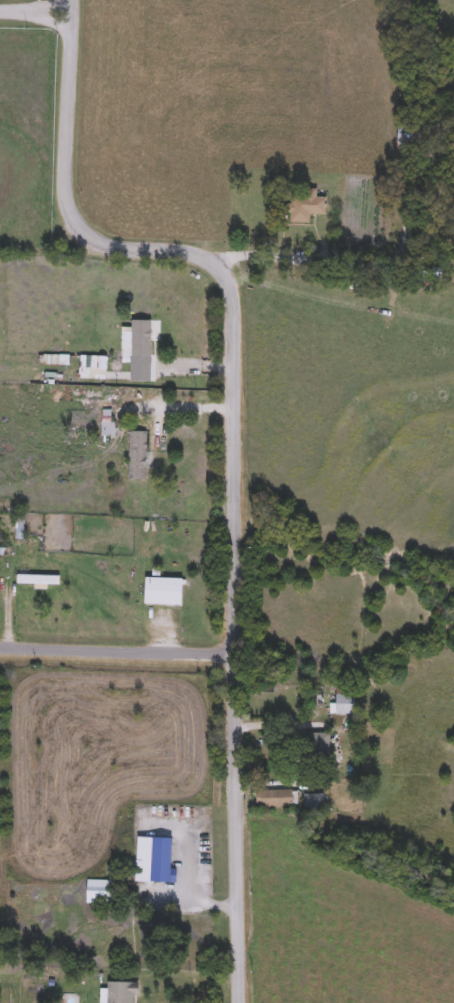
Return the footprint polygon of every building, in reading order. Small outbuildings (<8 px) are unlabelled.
[(413,158),(397,158),(397,121),(413,121),(413,158)] [(326,216),(310,215),(310,224),(288,223),(288,195),(305,195),(306,189),(317,189),(316,198),(327,198),(326,216)] [(151,356),(131,356),(131,322),(151,322),(151,356)] [(146,432),(146,481),(129,481),(129,432),(146,432)] [(59,585),(17,585),(17,575),(59,575),(59,585)] [(183,606),(145,606),(145,579),(183,579),(183,606)] [(355,715),(336,715),(336,689),(355,689),(355,715)] [(306,755),(307,733),(330,734),(329,756),(306,755)] [(256,807),(256,791),(292,791),(293,807),(256,807)] [(303,794),(330,794),(330,811),(303,811),(303,794)] [(171,882),(151,882),(152,837),(172,838),(171,882)] [(112,880),(112,905),(87,905),(87,880),(112,880)] [(136,983),(136,1002),(107,1002),(107,982),(136,983)]
